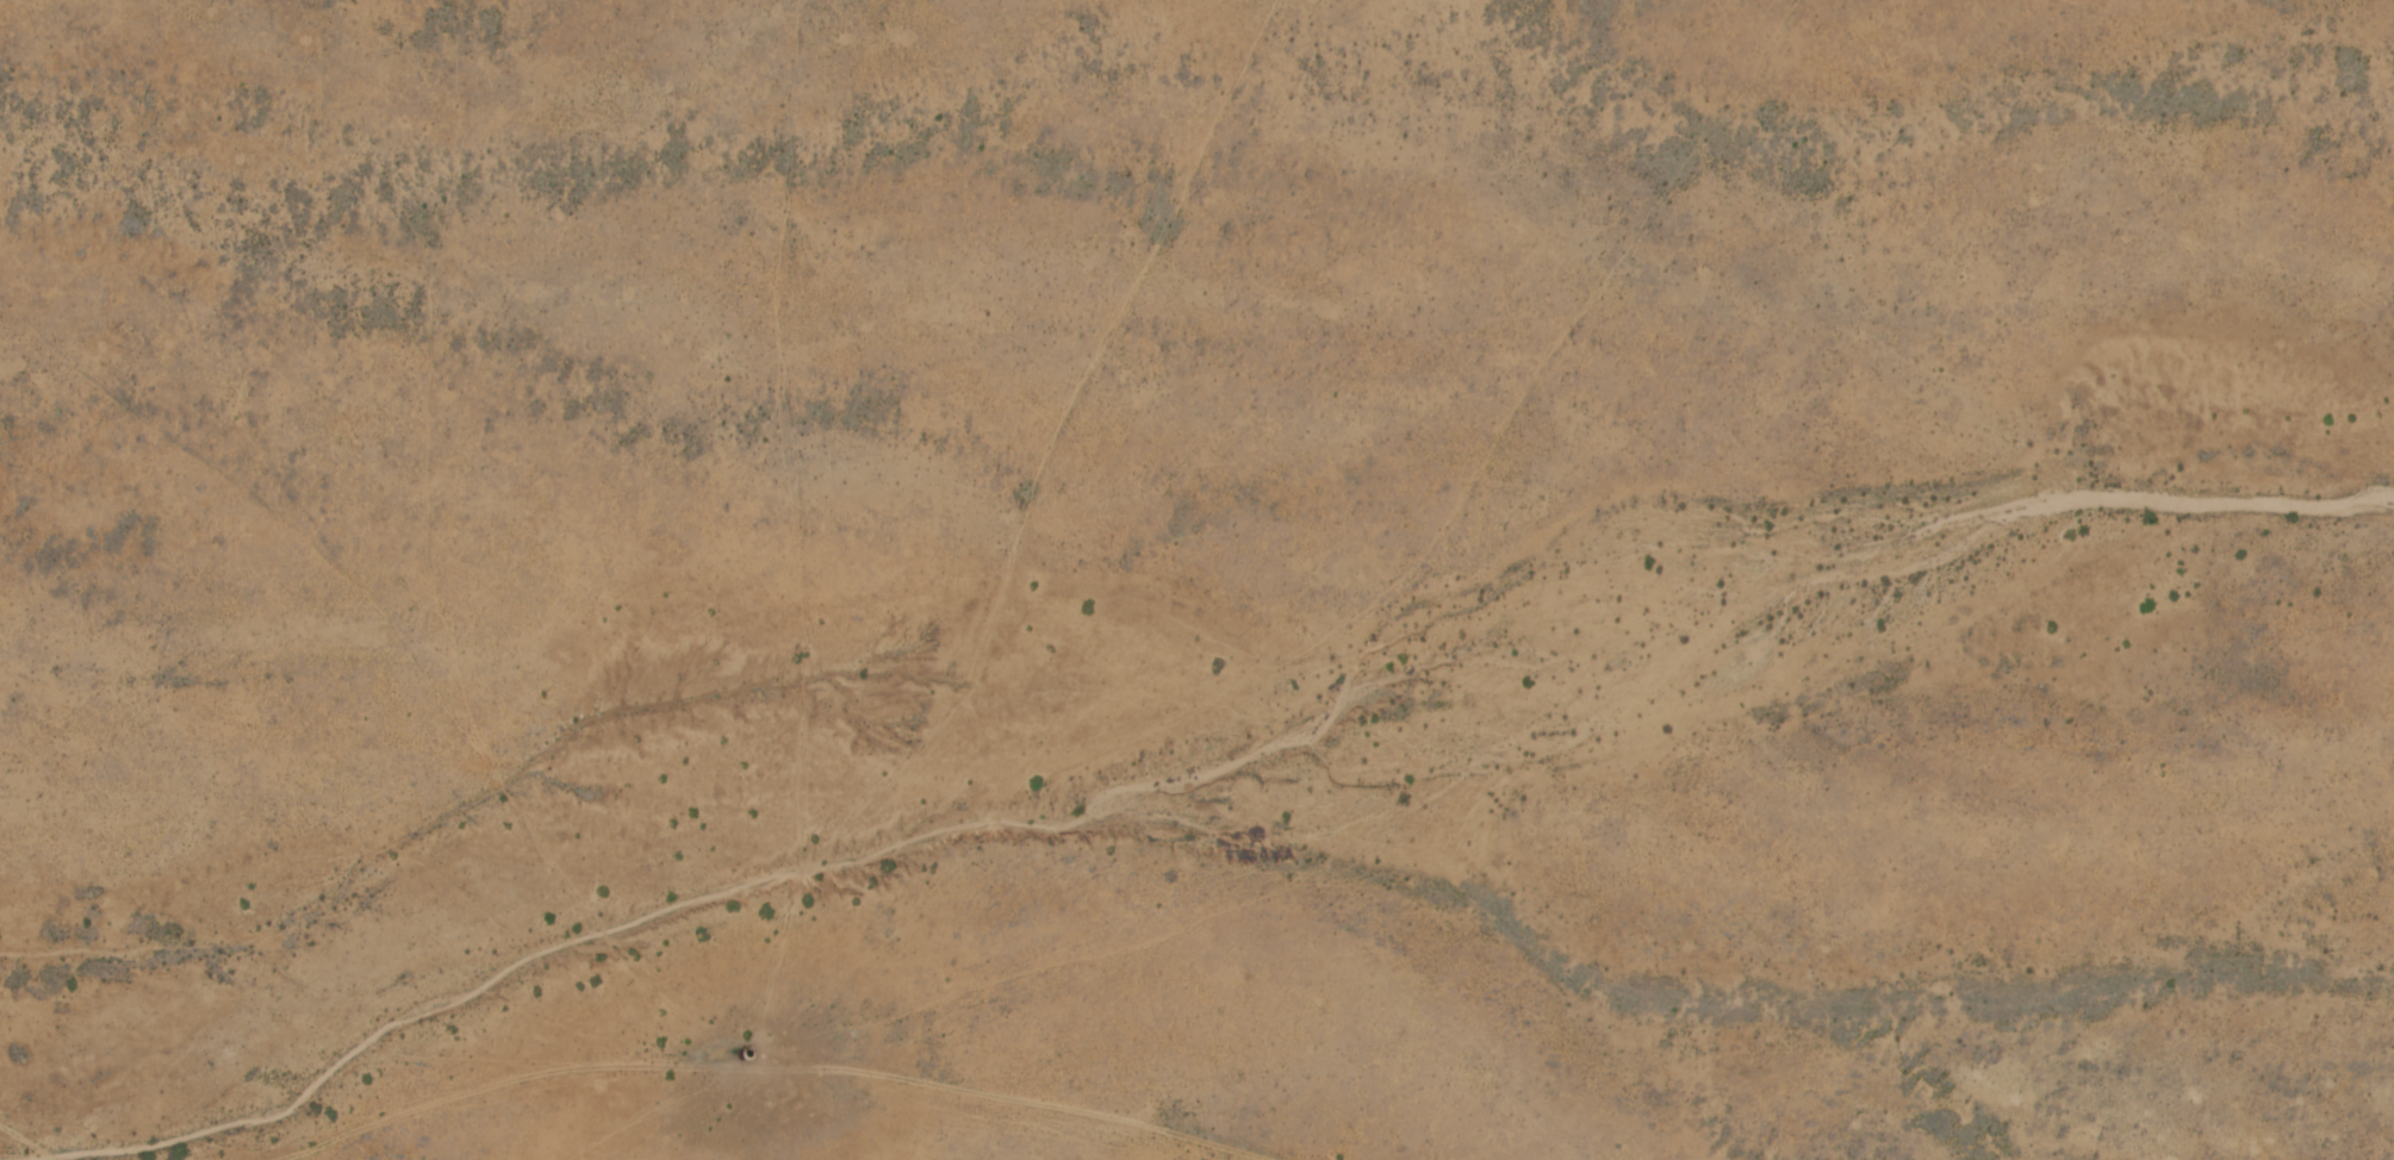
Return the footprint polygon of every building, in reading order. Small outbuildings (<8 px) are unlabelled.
[(752,1059),(754,1058),(755,1055),(755,1053),(755,1050),(754,1048),(753,1047),(751,1046),(748,1046),(746,1046),(744,1047),(742,1049),(741,1052),(741,1053),(741,1055),(742,1058),(745,1059),(747,1060),(750,1060),(752,1059)]
